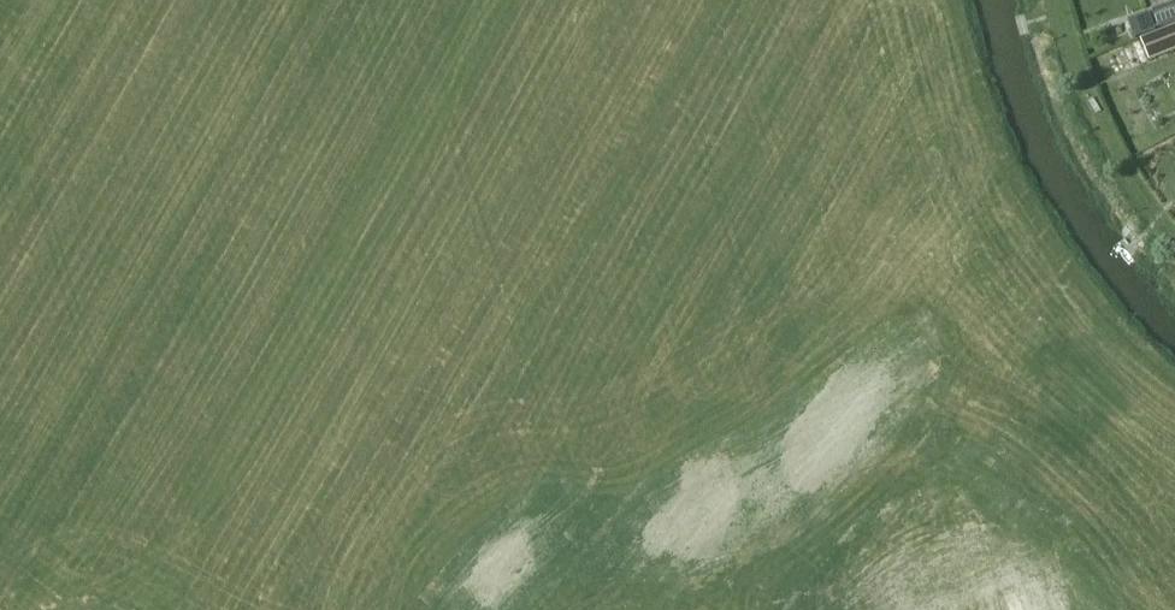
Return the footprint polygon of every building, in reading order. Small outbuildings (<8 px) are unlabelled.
[(1153,11),(1159,28),(1174,22),(1174,3),(1153,11)] [(1142,39),(1151,60),(1174,51),(1174,26),(1142,39)]
